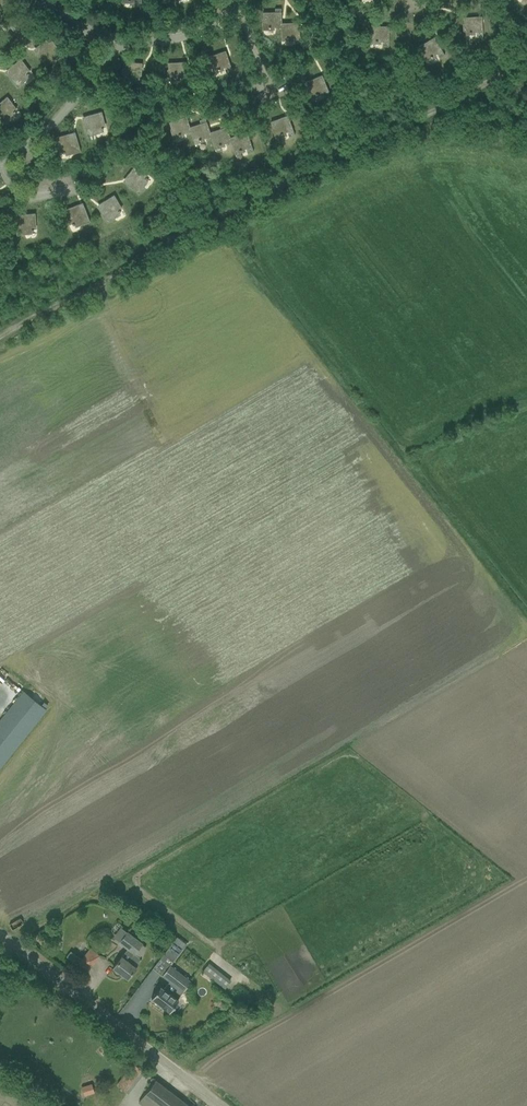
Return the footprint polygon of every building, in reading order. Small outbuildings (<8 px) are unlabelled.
[(281,23),(282,23),(281,8),(275,9),(275,12),(263,13),(264,32),(264,28),(269,28),(270,28),(276,27),(276,29),(281,29),(281,23)] [(482,16),(464,18),(465,37),(465,33),(469,32),(469,33),(471,33),(471,32),(476,32),(477,37),(483,37),(482,16)] [(281,29),(282,43),(282,39),(286,38),(286,39),(288,39),(288,38),(294,38),(294,43),(300,43),(299,23),(282,23),(281,23),(281,29)] [(389,26),(371,26),(370,46),(371,46),(371,41),(375,42),(377,42),(382,42),(382,47),(388,47),(389,26)] [(36,53),(46,66),(53,60),(51,58),(58,52),(52,45),(55,44),(49,37),(37,47),(38,49),(38,51),(36,53)] [(434,37),(419,47),(429,63),(427,59),(431,57),(431,58),(433,57),(432,56),(437,54),(439,58),(444,55),(434,37)] [(215,75),(214,71),(218,70),(220,70),(220,69),(225,67),(226,72),(232,70),(225,51),(208,57),(215,75)] [(9,73),(7,75),(17,87),(24,82),(22,80),(29,74),(24,67),(26,65),(21,59),(8,69),(10,71),(9,73)] [(124,62),(123,82),(123,77),(128,78),(130,79),(130,78),(135,78),(135,83),(141,84),(142,63),(124,62)] [(168,63),(169,83),(170,83),(169,78),(174,78),(174,79),(176,79),(176,78),(181,78),(181,83),(187,82),(186,62),(168,63)] [(322,75),(305,82),(313,100),(312,96),(316,95),(318,94),(317,94),(322,92),(324,96),(330,94),(322,75)] [(0,102),(0,120),(4,125),(11,120),(9,118),(16,112),(10,105),(12,103),(7,97),(0,102)] [(83,121),(88,137),(96,134),(95,132),(104,129),(101,120),(104,120),(102,111),(86,116),(87,118),(86,120),(83,121)] [(190,127),(185,113),(180,115),(181,118),(169,122),(175,141),(176,141),(175,137),(179,135),(179,136),(181,135),(180,135),(185,133),(186,135),(191,133),(190,127)] [(271,122),(277,140),(278,140),(276,136),(280,134),(281,135),(283,135),(282,134),(287,132),(289,137),(295,135),(288,116),(271,122)] [(191,133),(196,146),(195,142),(199,140),(199,141),(201,141),(201,140),(206,138),(206,140),(211,138),(212,138),(210,133),(205,118),(200,120),(201,124),(190,127),(191,133)] [(212,138),(211,138),(216,151),(215,147),(219,146),(221,146),(221,145),(226,143),(226,145),(232,143),(230,138),(225,124),(220,126),(221,129),(210,133),(212,138)] [(232,143),(236,157),(237,156),(235,152),(239,151),(241,151),(241,150),(246,148),(248,153),(253,151),(247,132),(230,138),(232,143)] [(71,133),(55,138),(58,146),(60,145),(63,154),(72,151),(73,154),(81,152),(76,136),(74,137),(72,136),(71,133)] [(135,165),(125,178),(127,179),(128,182),(126,184),(139,194),(144,187),(142,185),(147,178),(140,172),(142,170),(135,165)] [(114,195),(100,203),(102,206),(101,208),(99,209),(107,223),(114,219),(113,216),(121,211),(116,204),(118,202),(114,195)] [(79,204),(64,210),(67,218),(69,217),(73,226),(81,222),(82,225),(90,222),(84,207),(82,208),(80,207),(79,204)] [(18,219),(15,219),(17,235),(25,235),(25,232),(34,231),(33,222),(36,222),(35,213),(19,215),(19,217),(18,219)] [(46,709),(24,691),(0,720),(0,767),(46,709)] [(127,949),(121,957),(113,967),(128,978),(135,968),(141,960),(145,947),(142,944),(143,943),(127,931),(119,942),(127,949)] [(177,956),(182,949),(173,942),(168,948),(177,956)] [(79,963),(82,960),(71,951),(67,956),(77,965),(79,963)] [(85,956),(82,960),(79,963),(88,970),(93,963),(85,956)] [(225,989),(231,980),(209,963),(203,971),(225,989)] [(183,992),(191,981),(171,965),(163,975),(171,981),(165,989),(162,987),(162,986),(161,986),(152,998),(153,998),(163,1006),(167,1009),(169,1010),(169,1011),(170,1011),(179,999),(178,999),(177,999),(183,992)] [(123,1077),(117,1085),(128,1093),(134,1085),(123,1077)] [(155,1080),(139,1102),(144,1105),(189,1105),(155,1080)] [(82,1087),(85,1096),(95,1093),(92,1083),(82,1087)]
